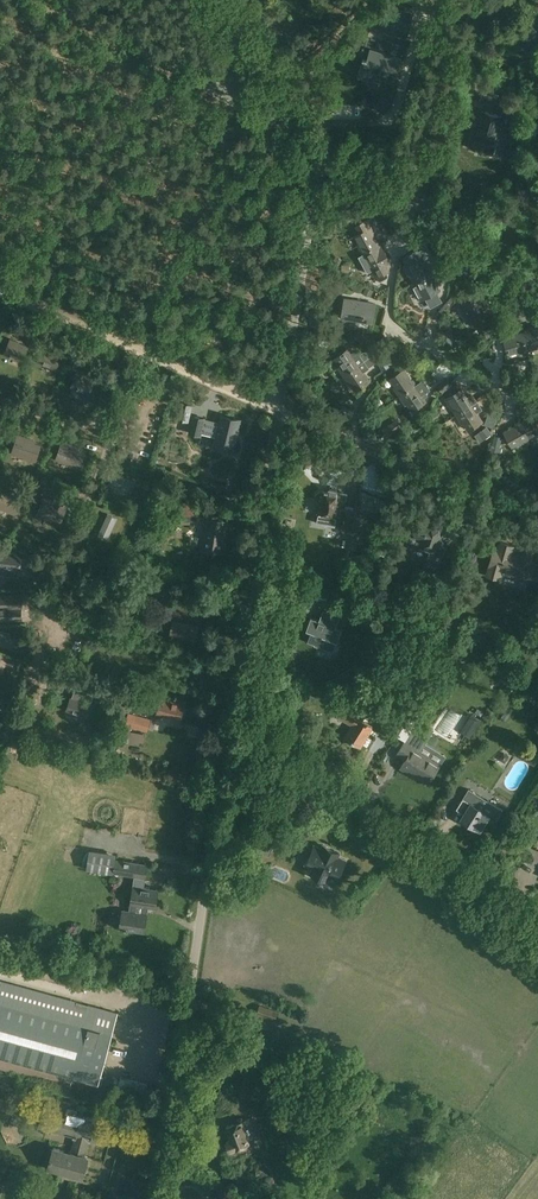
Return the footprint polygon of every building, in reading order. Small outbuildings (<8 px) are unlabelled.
[(388,15),(384,27),(408,34),(411,22),(388,15)] [(384,73),(383,76),(395,79),(401,58),(371,49),(368,59),(365,59),(363,67),(384,73)] [(474,121),(468,143),(471,145),(471,146),(474,147),(474,148),(477,148),(488,151),(487,152),(493,154),(497,140),(495,140),(498,128),(507,130),(511,117),(509,117),(511,110),(515,111),(520,95),(504,91),(499,107),(502,107),(500,114),(481,109),(477,122),(474,121)] [(537,112),(537,100),(531,98),(527,109),(537,112)] [(348,206),(354,219),(363,214),(356,202),(348,206)] [(359,244),(364,253),(379,245),(373,233),(375,232),(368,219),(355,227),(359,234),(356,235),(361,243),(359,244)] [(419,221),(412,231),(424,240),(432,230),(419,221)] [(455,241),(451,241),(449,244),(448,248),(451,251),(455,251),(458,248),(458,244),(455,241)] [(426,244),(402,256),(405,264),(402,265),(407,275),(409,274),(413,283),(414,283),(431,274),(437,270),(439,269),(426,244)] [(386,263),(388,262),(379,245),(364,253),(372,268),(370,269),(376,279),(390,271),(386,263)] [(414,283),(413,283),(411,284),(420,301),(439,291),(434,281),(443,276),(442,275),(454,269),(451,263),(439,269),(437,270),(431,274),(414,283)] [(472,320),(473,319),(477,327),(491,320),(474,286),(460,293),(464,301),(463,302),(472,320)] [(500,302),(510,314),(522,303),(512,291),(500,302)] [(345,299),(342,317),(373,323),(376,304),(345,299)] [(493,325),(483,330),(487,338),(497,333),(493,325)] [(522,329),(528,350),(537,347),(537,345),(537,344),(537,325),(522,329)] [(424,331),(415,326),(411,333),(419,338),(424,331)] [(518,352),(528,350),(522,329),(503,335),(509,353),(518,350),(518,352)] [(11,338),(5,354),(6,353),(21,360),(21,361),(22,361),(28,345),(27,346),(12,339),(12,338),(11,338)] [(55,367),(54,368),(55,368),(62,353),(61,352),(61,353),(45,347),(45,346),(45,345),(38,361),(39,361),(39,360),(55,367)] [(335,358),(341,366),(339,367),(345,375),(365,361),(364,360),(369,357),(365,351),(360,354),(358,352),(353,351),(350,353),(348,349),(335,358)] [(378,362),(383,370),(389,366),(384,358),(378,362)] [(370,381),(364,372),(369,368),(365,361),(345,375),(350,383),(352,382),(357,390),(370,381)] [(395,387),(401,395),(415,386),(404,369),(391,378),(397,386),(395,387)] [(91,387),(92,387),(92,385),(94,378),(76,372),(72,387),(90,392),(91,387)] [(437,385),(444,392),(453,383),(446,376),(437,385)] [(406,403),(408,402),(413,410),(426,401),(415,386),(401,395),(406,403)] [(452,406),(457,414),(472,405),(462,389),(445,399),(450,407),(452,406)] [(462,423),(464,422),(469,430),(483,421),(472,405),(457,414),(462,423)] [(189,422),(191,413),(178,411),(176,419),(189,422)] [(537,431),(537,414),(522,423),(531,438),(537,434),(537,432),(537,431)] [(233,451),(240,420),(222,415),(220,423),(205,419),(205,418),(193,416),(189,432),(201,435),(201,432),(217,436),(214,447),(233,451)] [(505,432),(512,446),(520,441),(521,443),(531,438),(522,423),(505,432)] [(393,431),(389,425),(383,429),(387,436),(393,431)] [(488,427),(478,433),(483,440),(493,434),(488,427)] [(31,438),(18,434),(13,452),(36,460),(41,445),(30,441),(31,438)] [(501,437),(494,435),(491,448),(499,450),(501,437)] [(57,458),(69,462),(80,466),(85,451),(74,448),(75,445),(63,441),(57,458)] [(136,481),(113,473),(110,482),(132,491),(136,481)] [(14,514),(21,497),(0,488),(0,508),(14,514)] [(338,489),(330,488),(329,492),(320,490),(317,493),(316,497),(319,500),(320,500),(319,512),(320,512),(319,514),(318,514),(317,522),(336,525),(337,514),(343,515),(341,527),(351,529),(354,510),(339,507),(340,499),(337,498),(338,489)] [(38,514),(61,523),(66,508),(55,504),(56,501),(44,497),(38,514)] [(185,515),(207,514),(207,505),(185,506),(185,515)] [(469,509),(466,517),(475,520),(478,512),(469,509)] [(108,513),(98,535),(108,539),(118,517),(108,513)] [(218,517),(207,515),(202,549),(205,549),(205,551),(216,553),(216,551),(224,552),(226,538),(224,538),(227,521),(218,520),(218,517)] [(428,524),(418,520),(413,534),(409,532),(404,546),(420,551),(421,547),(430,550),(424,569),(437,573),(445,549),(437,546),(444,526),(429,521),(428,524)] [(514,545),(501,542),(498,551),(494,550),(490,565),(488,565),(485,575),(501,580),(503,572),(530,579),(535,562),(532,561),(535,551),(519,547),(518,549),(513,547),(514,545)] [(371,560),(372,548),(361,547),(360,559),(371,560)] [(22,553),(3,552),(2,566),(3,567),(3,574),(19,576),(19,568),(20,568),(21,564),(22,561),(21,561),(22,553)] [(338,585),(348,589),(352,579),(343,575),(338,585)] [(152,594),(155,579),(142,576),(138,591),(152,594)] [(0,595),(0,619),(22,618),(22,607),(23,607),(23,594),(0,595)] [(175,610),(173,623),(179,624),(178,634),(172,633),(171,634),(196,638),(198,627),(200,614),(187,612),(189,604),(177,602),(176,610),(175,610)] [(313,628),(308,642),(314,644),(315,646),(317,647),(318,646),(327,649),(333,651),(336,641),(337,641),(342,629),(336,626),(340,616),(323,610),(319,620),(311,617),(308,626),(313,628)] [(0,630),(0,645),(13,649),(16,638),(11,637),(13,634),(0,630)] [(134,691),(144,694),(147,686),(137,683),(134,691)] [(95,696),(108,700),(112,689),(98,685),(95,696)] [(146,702),(157,706),(161,690),(147,686),(144,694),(144,695),(148,696),(146,702)] [(71,697),(67,709),(88,716),(92,704),(71,697)] [(161,698),(158,712),(181,718),(185,703),(161,698)] [(374,727),(357,717),(359,714),(353,710),(352,712),(344,706),(338,716),(352,725),(345,736),(361,747),(374,727)] [(152,719),(128,712),(125,725),(148,731),(152,719)] [(407,720),(390,713),(385,721),(401,730),(407,720)] [(417,723),(398,754),(406,759),(400,768),(411,774),(412,772),(429,782),(440,764),(416,750),(428,731),(417,723)] [(480,831),(488,818),(495,822),(503,810),(469,789),(458,806),(466,811),(461,819),(480,831)] [(281,833),(269,827),(258,849),(270,855),(281,833)] [(308,845),(304,854),(309,856),(306,863),(313,867),(310,873),(321,878),(324,872),(338,878),(346,860),(339,856),(340,853),(324,845),(322,849),(314,845),(313,848),(308,845)] [(116,855),(89,851),(86,869),(113,873),(116,855)] [(117,860),(115,873),(136,876),(144,877),(146,864),(117,860)] [(131,912),(124,911),(121,929),(143,932),(147,905),(155,907),(157,888),(156,890),(142,888),(144,877),(136,876),(131,912)] [(98,1084),(117,1013),(1,981),(0,984),(0,1057),(98,1084)] [(246,1039),(262,1046),(265,1036),(250,1030),(246,1039)] [(116,1092),(144,1100),(148,1085),(120,1077),(116,1092)] [(59,1112),(44,1108),(39,1127),(76,1137),(72,1152),(54,1147),(48,1168),(82,1177),(88,1157),(85,1156),(90,1137),(93,1138),(99,1116),(61,1106),(59,1112)] [(242,1119),(236,1122),(236,1123),(227,1127),(228,1129),(226,1131),(228,1136),(230,1137),(231,1140),(227,1141),(230,1150),(234,1149),(235,1149),(249,1144),(247,1139),(256,1136),(252,1124),(254,1123),(252,1118),(243,1121),(242,1119)]
